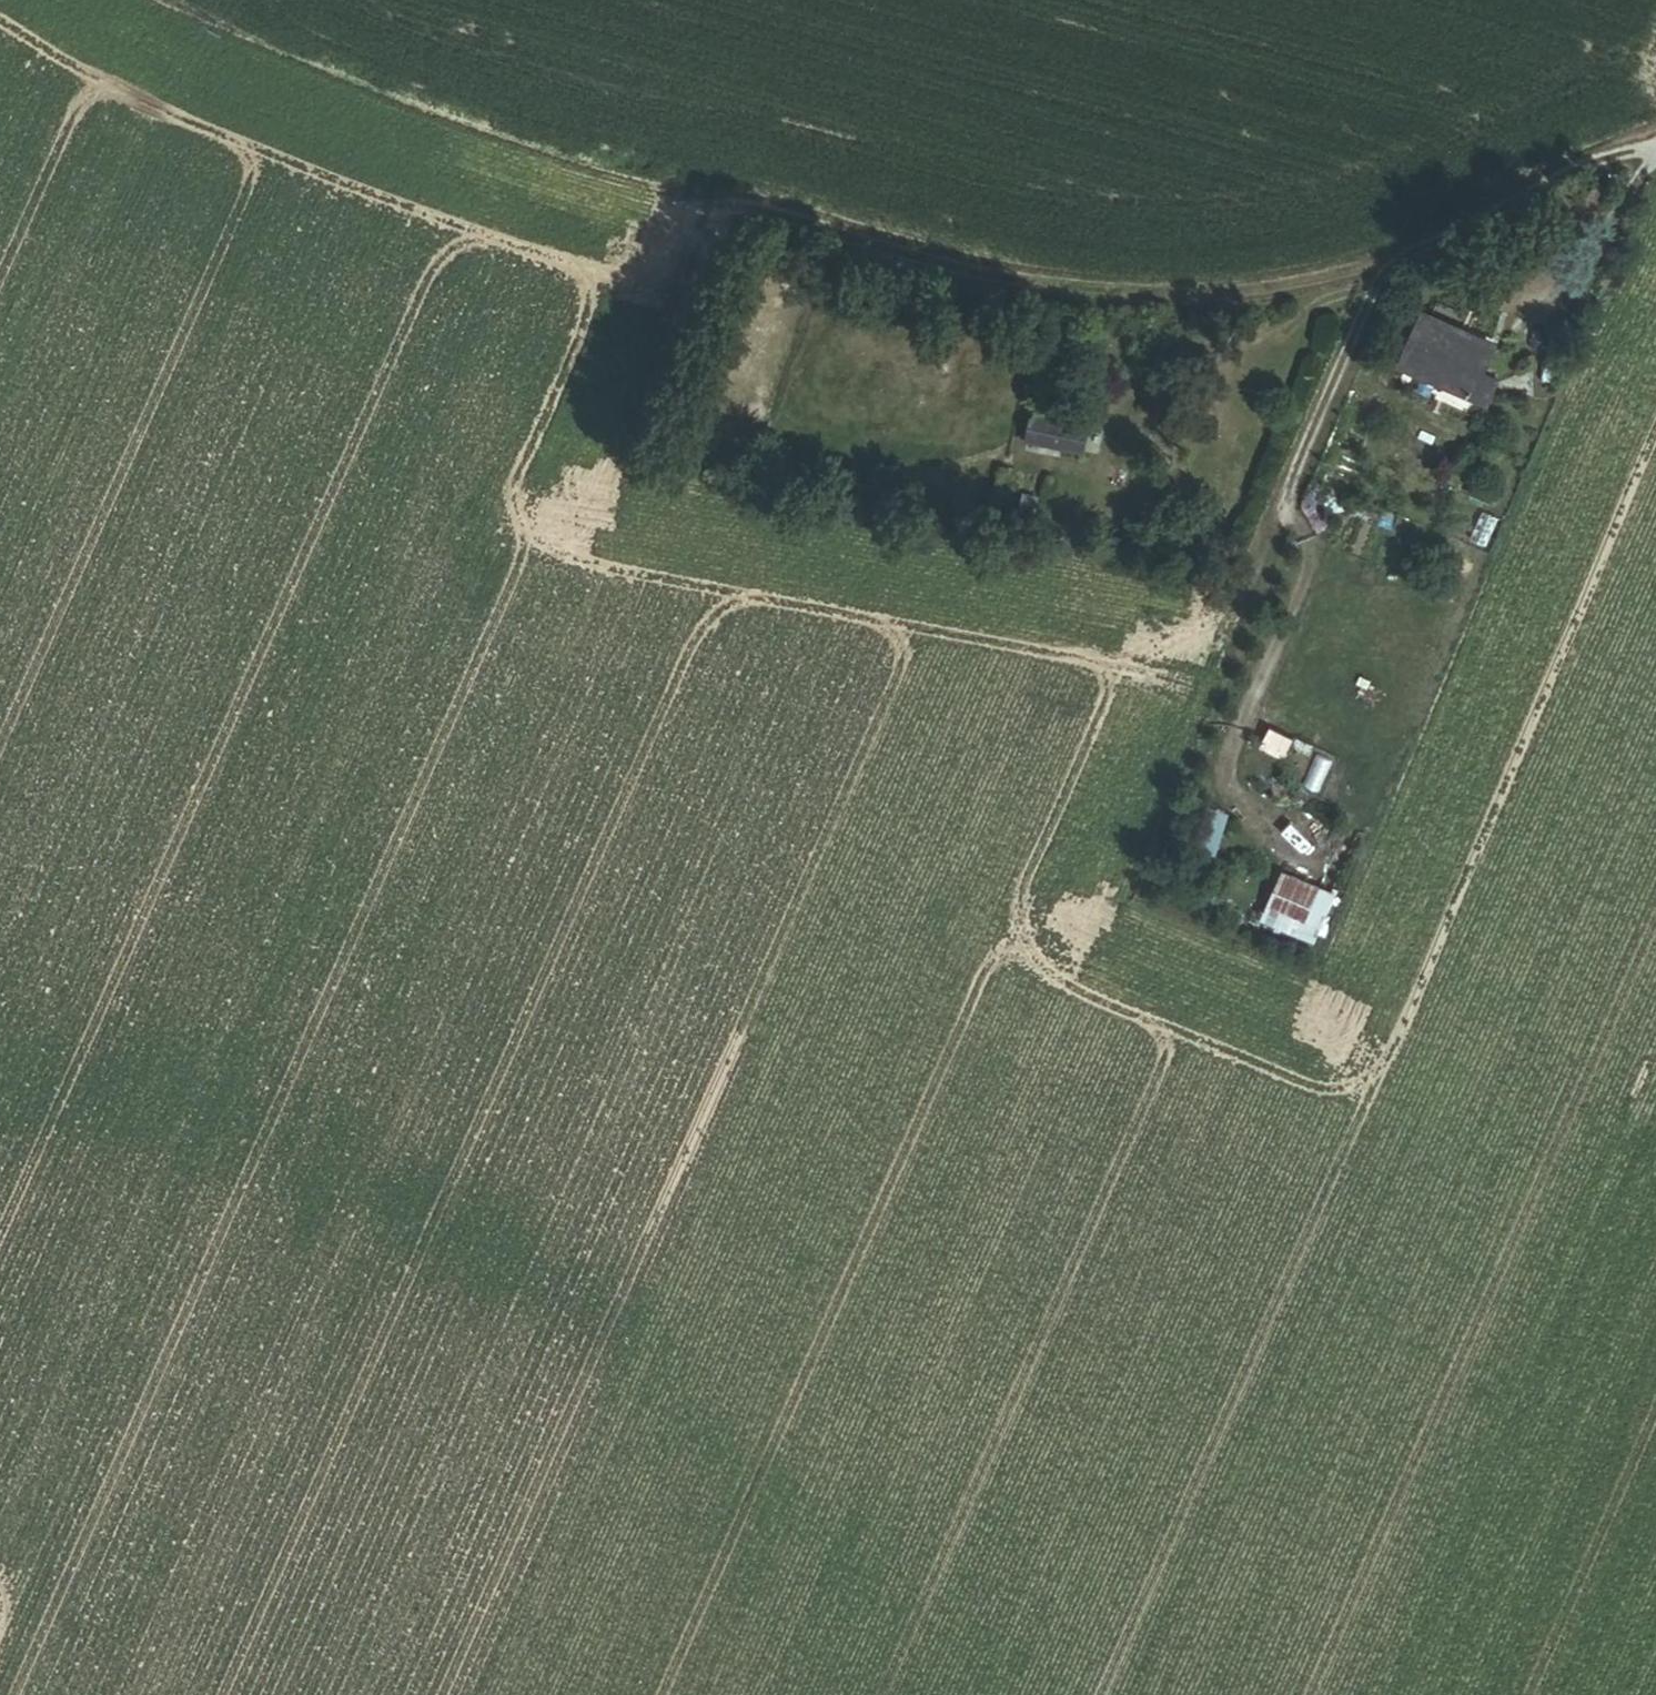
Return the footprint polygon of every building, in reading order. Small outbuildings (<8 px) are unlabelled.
[(1480,370),(1492,342),(1426,313),(1405,359),(1484,394),(1493,375),(1480,370)] [(1089,426),(1032,414),(1025,443),(1082,455),(1089,426)] [(1319,886),(1282,871),(1268,906),(1304,921),(1319,886)] [(1346,897),(1319,886),(1304,921),(1331,932),(1346,897)]
